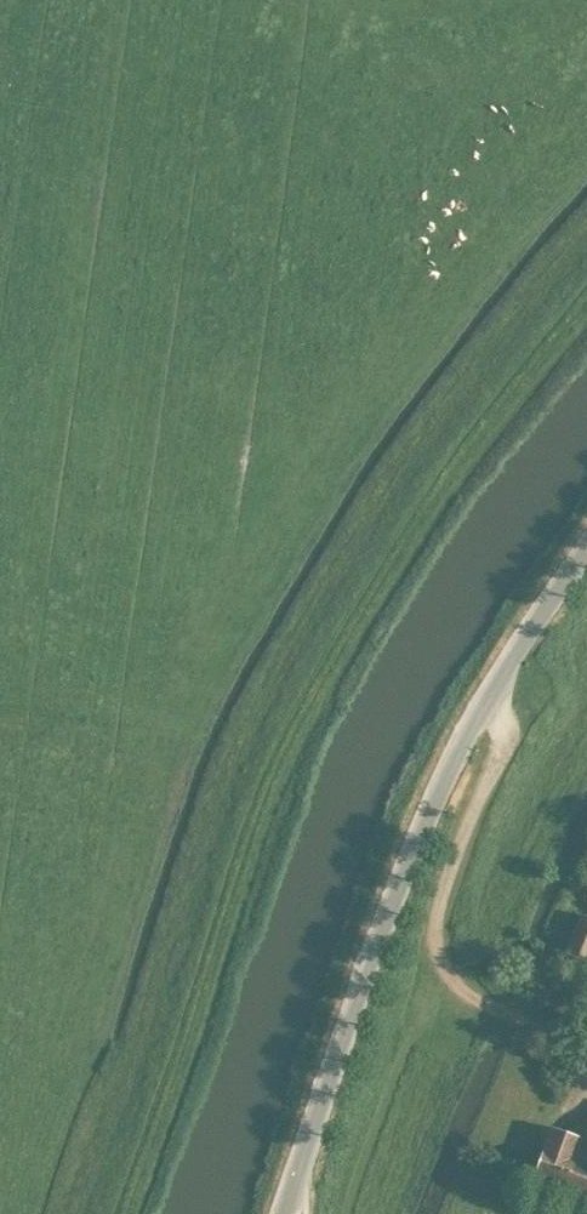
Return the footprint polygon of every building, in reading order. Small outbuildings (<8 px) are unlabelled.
[(581,912),(565,950),(586,960),(586,914),(581,912)] [(583,1136),(552,1125),(534,1175),(585,1193),(582,1199),(586,1201),(586,1125),(583,1136)]
